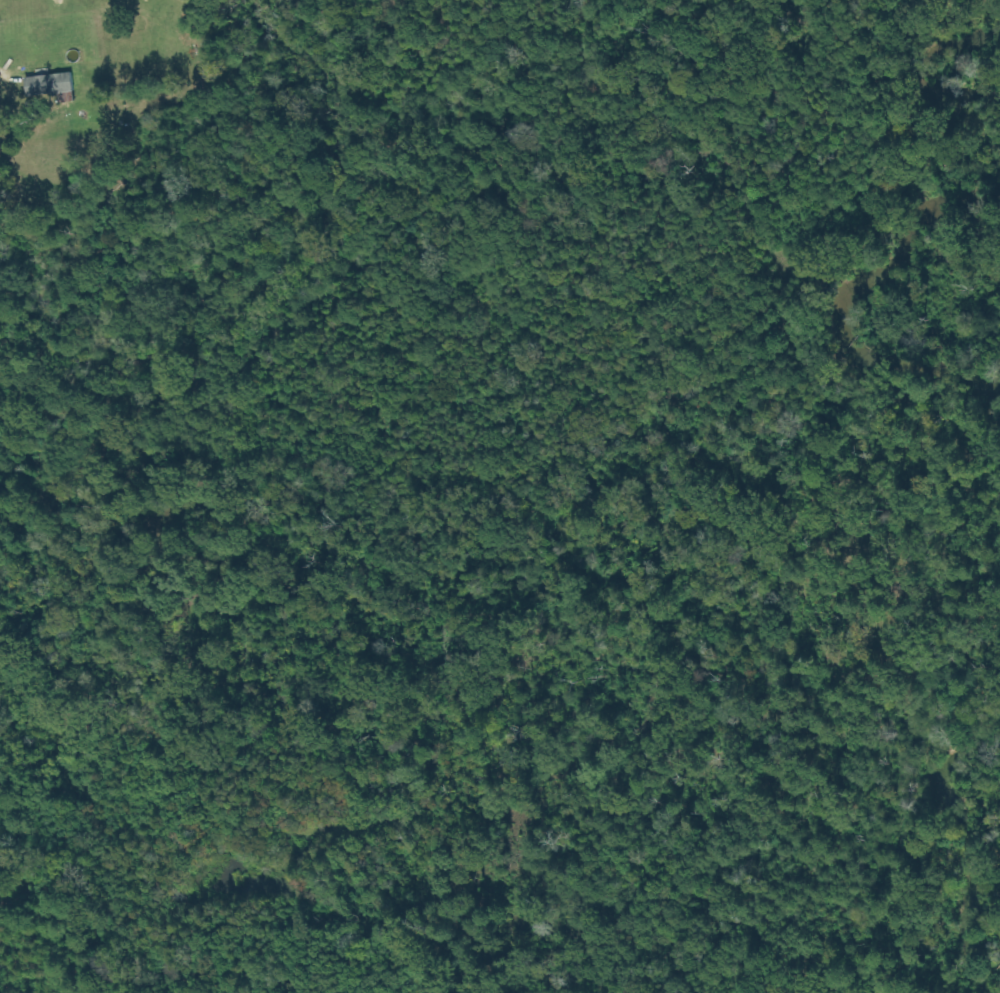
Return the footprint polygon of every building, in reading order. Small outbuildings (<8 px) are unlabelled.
[(31,98),(78,92),(76,73),(29,79),(31,98)]
